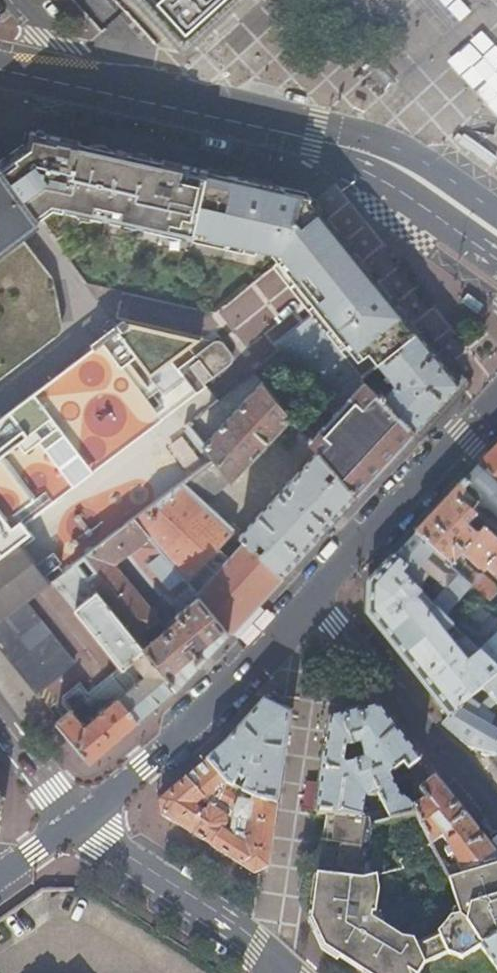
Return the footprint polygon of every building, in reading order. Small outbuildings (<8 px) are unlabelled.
[(184,53),(243,0),(137,0),(184,53)] [(487,31),(443,71),(457,86),(468,76),(496,109),(496,43),(487,31)] [(378,59),(369,67),(390,89),(398,80),(378,59)] [(461,137),(464,134),(459,131),(457,134),(455,138),(459,141),(461,137)] [(16,160),(2,169),(39,221),(58,205),(60,205),(74,142),(27,132),(23,146),(28,152),(16,160)] [(459,141),(493,165),(496,159),(496,158),(464,134),(461,137),(459,141)] [(137,156),(74,142),(60,205),(63,206),(62,212),(122,224),(137,156)] [(156,160),(137,156),(122,224),(186,239),(201,170),(156,160)] [(54,338),(56,335),(57,332),(59,329),(60,325),(57,309),(51,279),(18,236),(39,221),(2,169),(0,171),(0,379),(54,338)] [(306,193),(201,170),(186,239),(193,240),(194,235),(225,241),(224,247),(243,251),(245,246),(270,251),(278,262),(298,287),(312,305),(306,310),(311,316),(314,315),(364,378),(375,369),(380,364),(419,333),(403,313),(380,285),(357,256),(325,217),(306,193)] [(479,312),(485,304),(469,292),(463,300),(479,312)] [(355,496),(416,431),(362,380),(364,378),(314,315),(311,316),(276,345),(285,360),(292,372),(299,382),(309,393),(320,405),(327,412),(333,417),(327,423),(315,435),(282,397),(275,402),(291,420),(318,452),(355,496)] [(25,603),(48,585),(21,549),(34,539),(23,524),(60,497),(52,487),(154,410),(159,416),(165,411),(143,381),(136,386),(122,368),(136,357),(151,376),(199,340),(124,323),(128,328),(120,334),(115,327),(91,346),(94,350),(0,420),(0,622),(25,603)] [(419,333),(380,364),(397,385),(389,391),(377,379),(381,376),(375,369),(364,378),(362,380),(416,431),(460,384),(434,351),(419,333)] [(213,343),(206,348),(220,366),(221,367),(224,367),(225,367),(227,367),(229,366),(231,365),(232,363),(233,361),(233,359),(233,356),(231,354),(223,343),(220,342),(217,342),(215,342),(213,343)] [(213,379),(196,356),(179,369),(189,381),(186,383),(187,387),(188,392),(192,400),(195,398),(198,395),(201,393),(203,390),(206,387),(204,385),(213,379)] [(275,402),(262,384),(203,445),(214,460),(183,483),(205,504),(230,484),(291,420),(275,402)] [(476,469),(496,488),(496,449),(476,469)] [(281,577),(355,496),(318,452),(240,537),(281,577)] [(476,469),(462,484),(466,488),(455,502),(473,518),(478,523),(483,527),(480,530),(496,545),(496,488),(476,469)] [(228,634),(281,577),(240,537),(205,504),(183,483),(134,520),(228,634)] [(473,518),(455,502),(466,488),(462,484),(432,513),(412,536),(448,568),(453,563),(457,557),(460,555),(475,568),(482,568),(496,582),(496,545),(480,530),(483,527),(478,523),(474,528),(478,532),(474,537),(463,528),(473,518)] [(177,689),(228,634),(134,520),(85,557),(98,572),(89,580),(136,638),(152,626),(155,629),(162,624),(115,567),(130,554),(164,597),(163,598),(177,615),(176,616),(180,620),(145,649),(177,689)] [(400,577),(417,594),(422,588),(420,585),(427,576),(436,583),(432,588),(432,593),(436,597),(428,605),(442,618),(469,586),(462,580),(448,568),(412,536),(391,560),(405,571),(400,577)] [(428,605),(417,594),(400,577),(405,571),(391,560),(368,586),(368,591),(365,591),(365,595),(368,595),(367,609),(364,610),(364,614),(367,614),(367,617),(449,718),(450,718),(496,675),(496,671),(465,640),(454,650),(442,637),(452,628),(442,618),(428,605)] [(157,706),(177,689),(145,649),(136,638),(89,580),(77,564),(53,581),(121,668),(88,696),(79,685),(63,697),(62,704),(68,711),(55,722),(90,764),(157,706)] [(470,571),(462,580),(469,586),(485,601),(496,589),(477,573),(472,573),(470,571)] [(74,663),(25,603),(0,622),(0,648),(37,693),(74,663)] [(491,756),(496,755),(496,735),(489,729),(492,724),(483,718),(487,713),(486,712),(493,702),(496,707),(496,675),(450,718),(449,718),(441,725),(469,749),(476,752),(477,750),(491,756)] [(291,716),(264,704),(225,748),(207,762),(227,785),(263,803),(277,805),(291,716)] [(380,709),(345,718),(352,749),(354,755),(359,753),(360,746),(362,745),(366,762),(362,763),(361,758),(355,759),(357,766),(360,777),(382,769),(389,777),(390,777),(404,765),(409,771),(422,761),(380,709)] [(345,718),(330,721),(317,814),(327,815),(363,818),(365,797),(373,797),(380,796),(386,811),(369,813),(370,818),(371,825),(373,825),(415,817),(413,809),(413,808),(399,796),(390,777),(389,777),(382,769),(360,777),(357,766),(347,769),(345,765),(347,749),(352,749),(345,718)] [(207,762),(198,770),(160,802),(161,809),(162,816),(254,875),(267,869),(277,805),(263,803),(227,785),(207,762)] [(415,817),(431,844),(431,845),(443,836),(462,875),(496,865),(496,855),(435,778),(418,791),(426,801),(413,809),(415,817)] [(363,818),(327,815),(318,875),(362,880),(372,878),(374,877),(370,864),(367,864),(373,825),(371,825),(370,818),(363,818)] [(431,844),(397,864),(412,891),(448,880),(431,845),(431,844)] [(354,908),(362,972),(411,972),(458,951),(462,960),(481,949),(496,938),(496,865),(462,875),(448,880),(461,917),(452,919),(447,928),(439,934),(410,950),(407,944),(382,926),(374,936),(368,932),(374,923),(374,920),(371,920),(371,913),(375,913),(375,902),(354,908)] [(362,880),(318,875),(314,904),(351,909),(354,908),(375,902),(376,891),(372,878),(362,880)] [(314,904),(311,920),(324,949),(361,972),(362,972),(354,908),(351,909),(314,904)] [(481,949),(496,971),(496,938),(481,949)]
